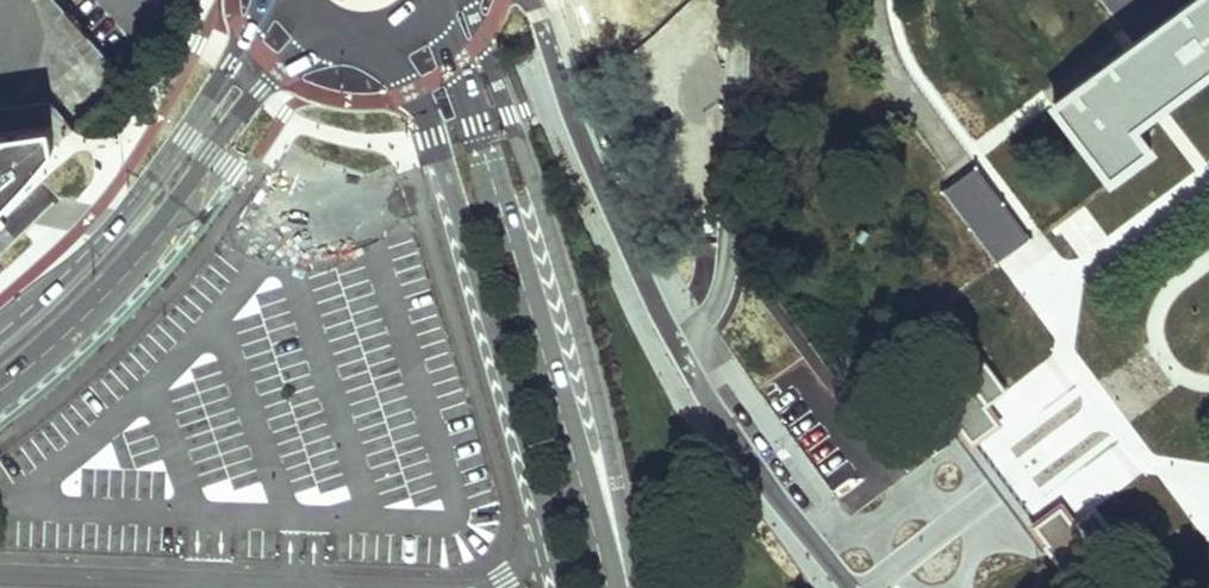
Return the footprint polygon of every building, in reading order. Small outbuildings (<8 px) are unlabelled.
[(1048,106),(1107,183),(1156,145),(1138,123),(1208,68),(1208,0),(1195,0),(1048,106)] [(0,134),(0,211),(15,195),(53,155),(56,150),(53,127),(0,134)] [(1001,262),(1033,237),(978,165),(943,191),(1001,262)] [(934,403),(966,445),(985,432),(978,421),(987,414),(963,382),(934,403)] [(1033,535),(1065,578),(1095,556),(1070,523),(1059,531),(1051,521),(1033,535)]
